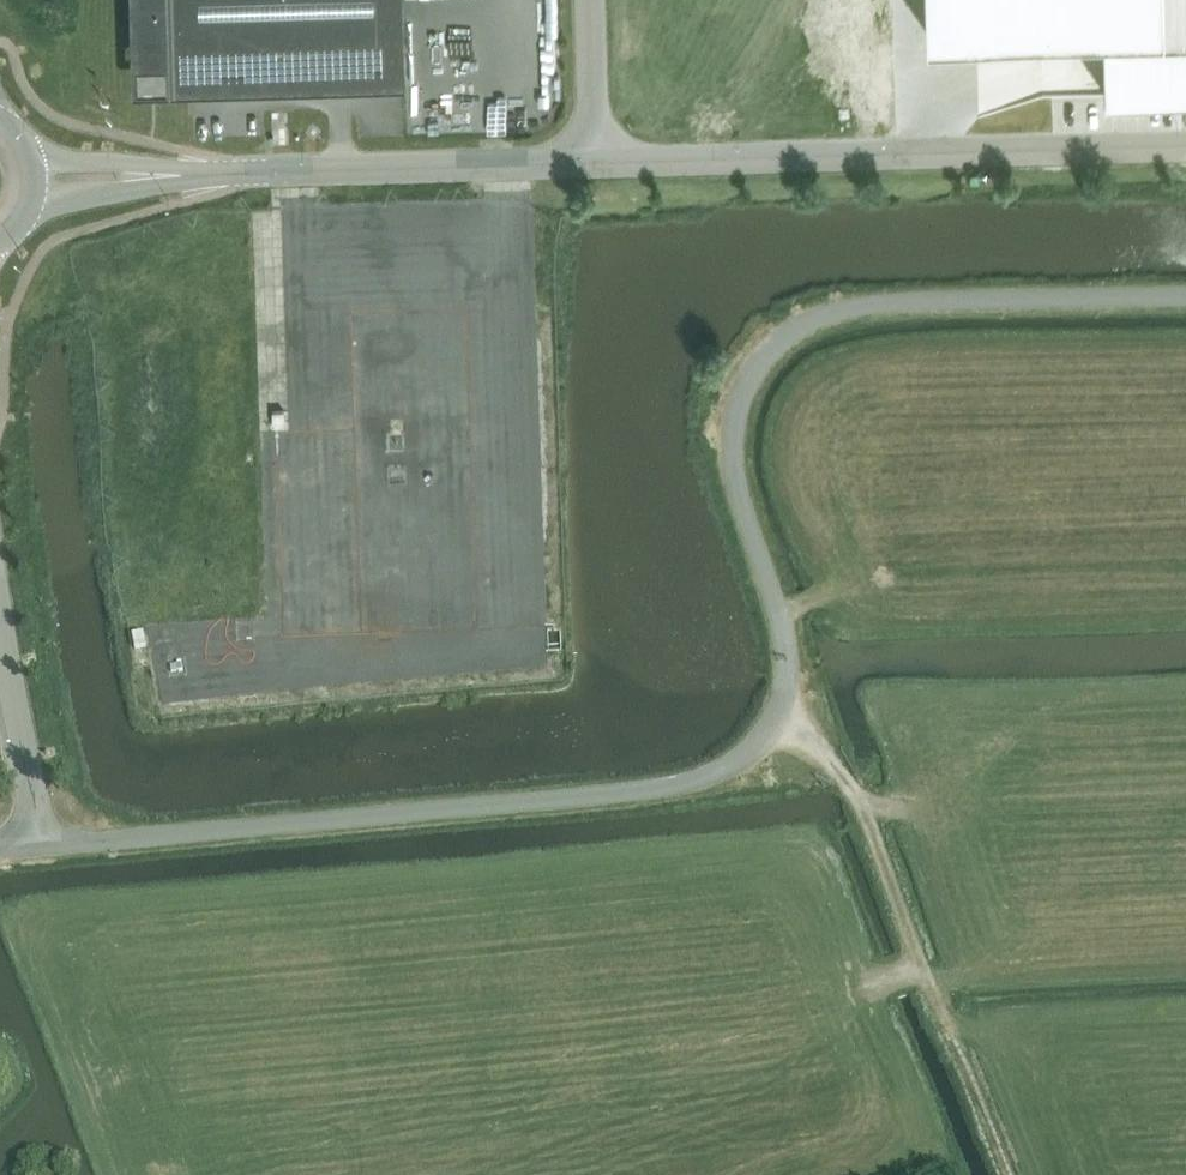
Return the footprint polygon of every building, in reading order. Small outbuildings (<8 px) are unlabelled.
[(132,43),(171,42),(172,87),(406,81),(404,0),(131,0),(132,43)] [(928,34),(1105,29),(1107,97),(1185,94),(1185,0),(927,0),(928,34)] [(172,87),(171,42),(132,43),(133,88),(172,87)]
